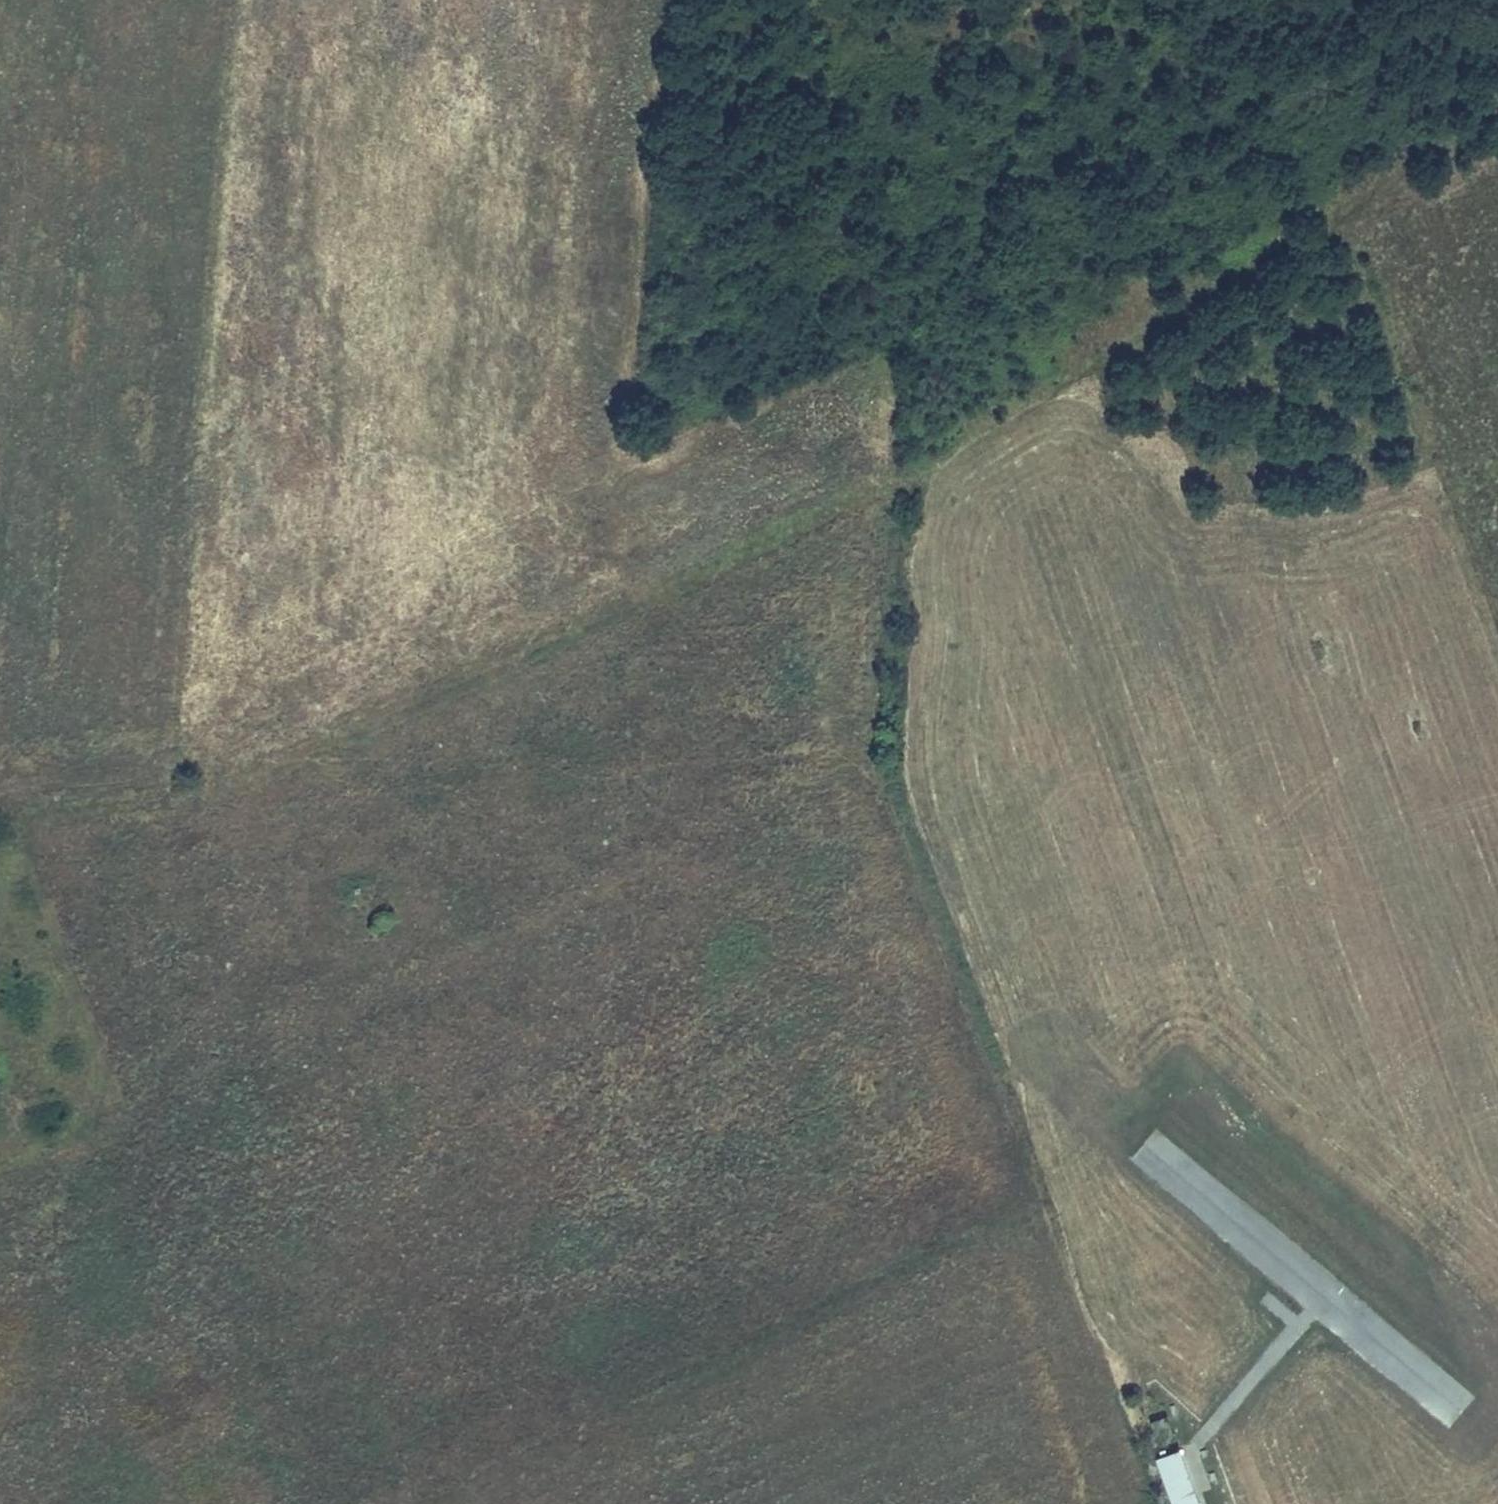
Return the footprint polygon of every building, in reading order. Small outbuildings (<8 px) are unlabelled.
[(1161,1133),(1136,1159),(1159,1181),(1184,1155),(1161,1133)] [(1199,1492),(1212,1488),(1197,1444),(1183,1449),(1199,1492)] [(1172,1503),(1201,1503),(1181,1445),(1156,1453),(1172,1503)]
